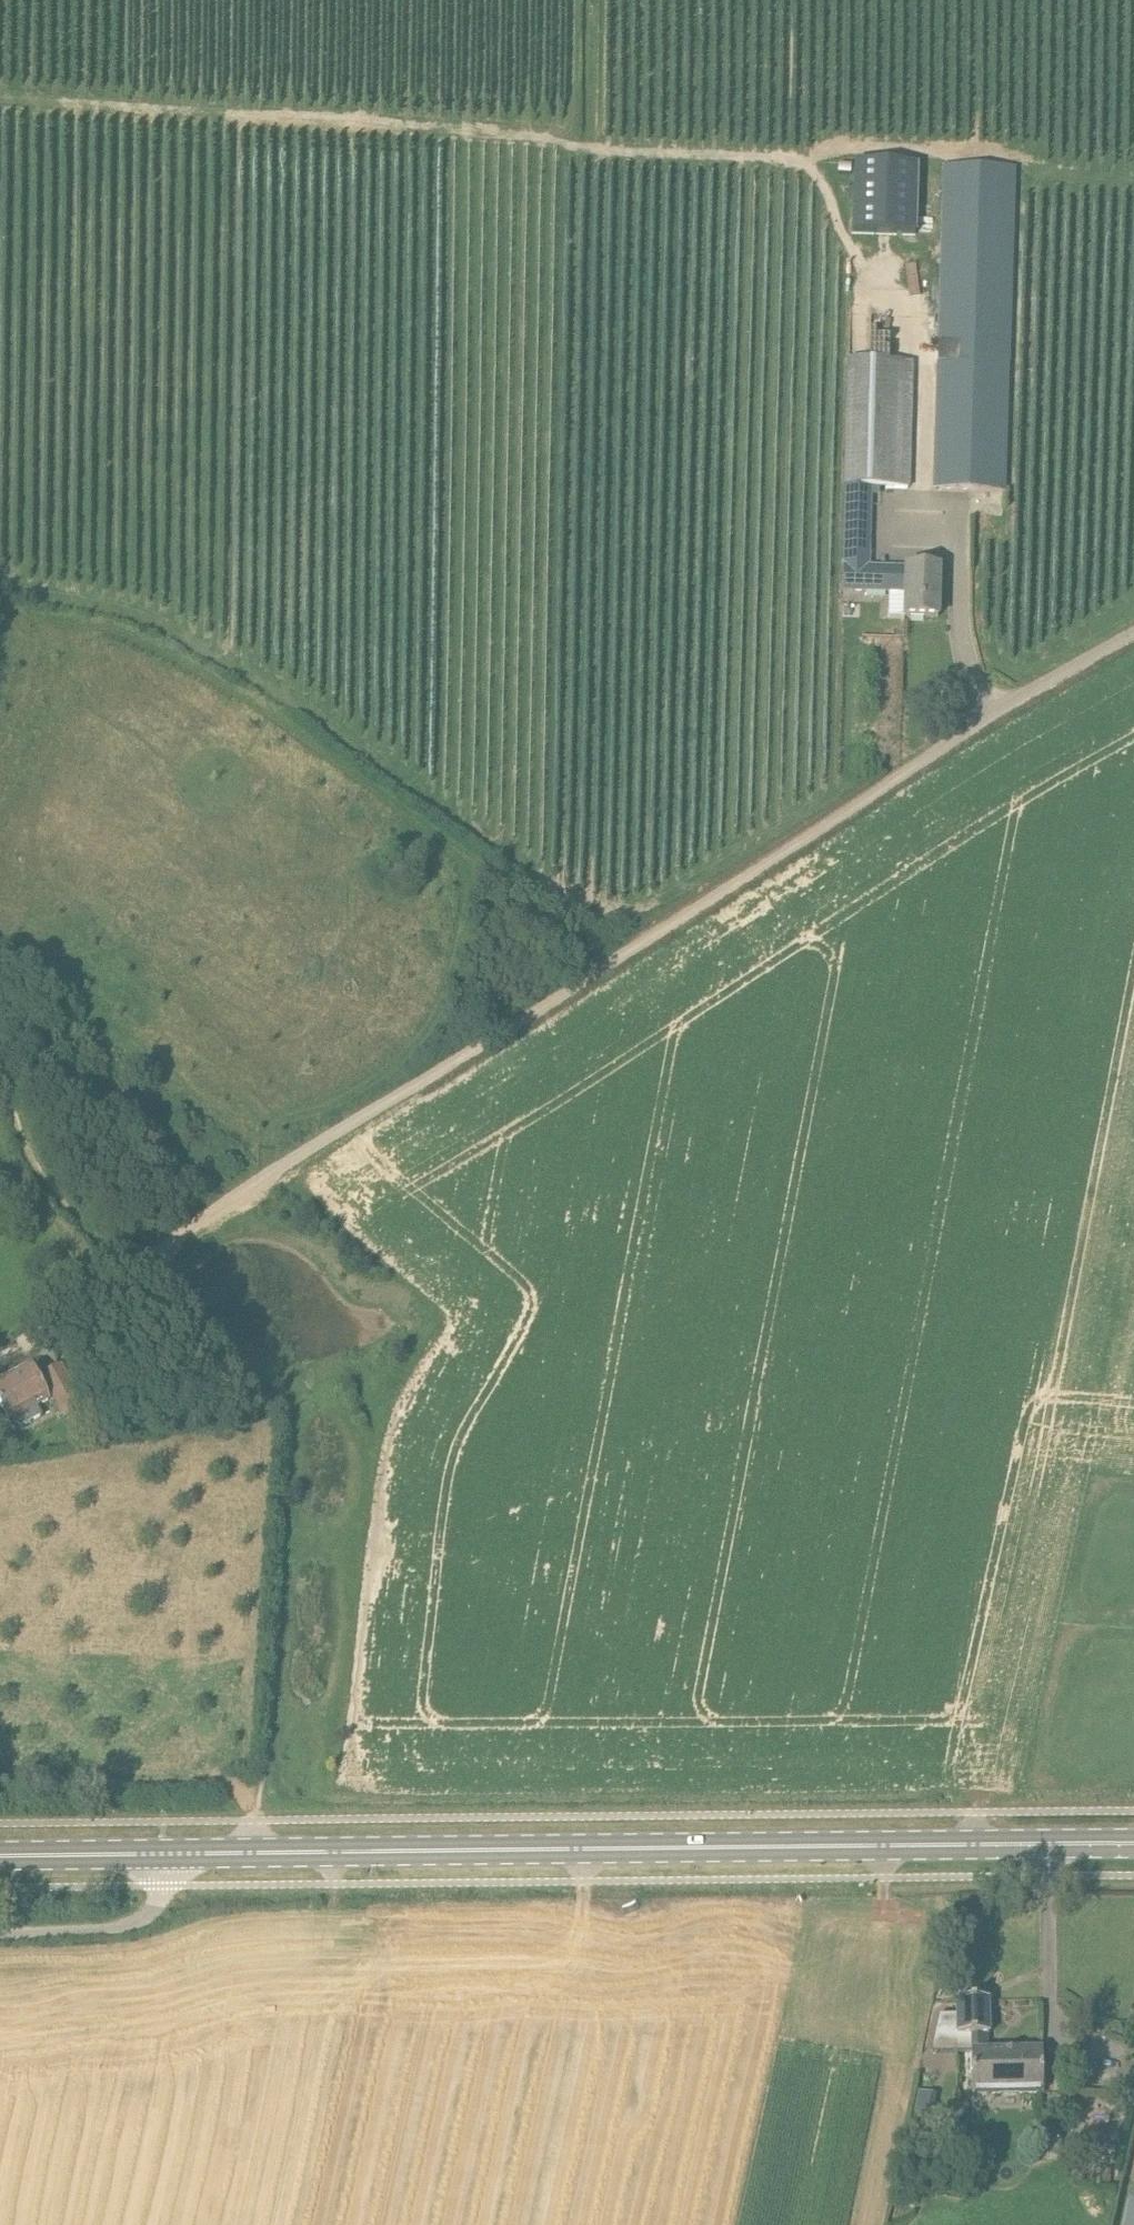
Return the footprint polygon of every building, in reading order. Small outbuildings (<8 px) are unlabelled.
[(858,163),(855,232),(915,234),(917,176),(918,165),(858,163)] [(1015,168),(944,166),(939,363),(935,490),(1005,492),(1009,365),(1015,168)] [(911,362),(849,360),(846,487),(871,487),(908,489),(911,362)] [(869,567),(871,487),(846,487),(843,567),(869,567)] [(940,569),(869,567),(843,567),(843,592),(905,594),(904,617),(938,618),(940,569)] [(63,1366),(41,1377),(62,1420),(84,1409),(63,1366)] [(0,1382),(0,1407),(13,1431),(41,1417),(36,1408),(48,1401),(29,1367),(0,1382)] [(988,2036),(988,2001),(957,2002),(957,2036),(968,2036),(968,2053),(971,2053),(972,2095),(1043,2094),(1042,2050),(986,2051),(986,2036),(988,2036)]
